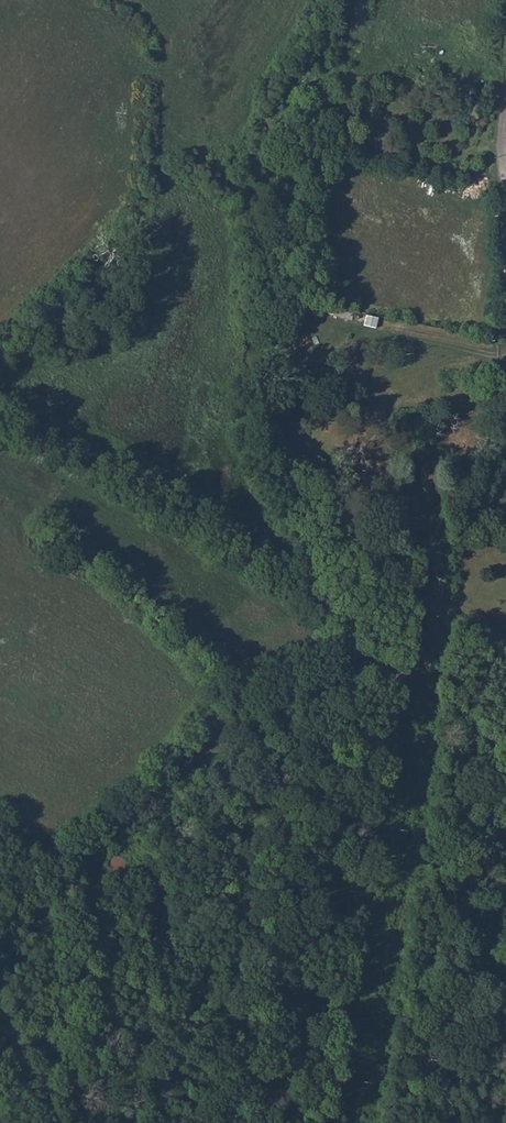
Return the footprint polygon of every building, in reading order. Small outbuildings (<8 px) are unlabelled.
[(334,316),(351,320),(353,311),(336,307),(334,316)]
